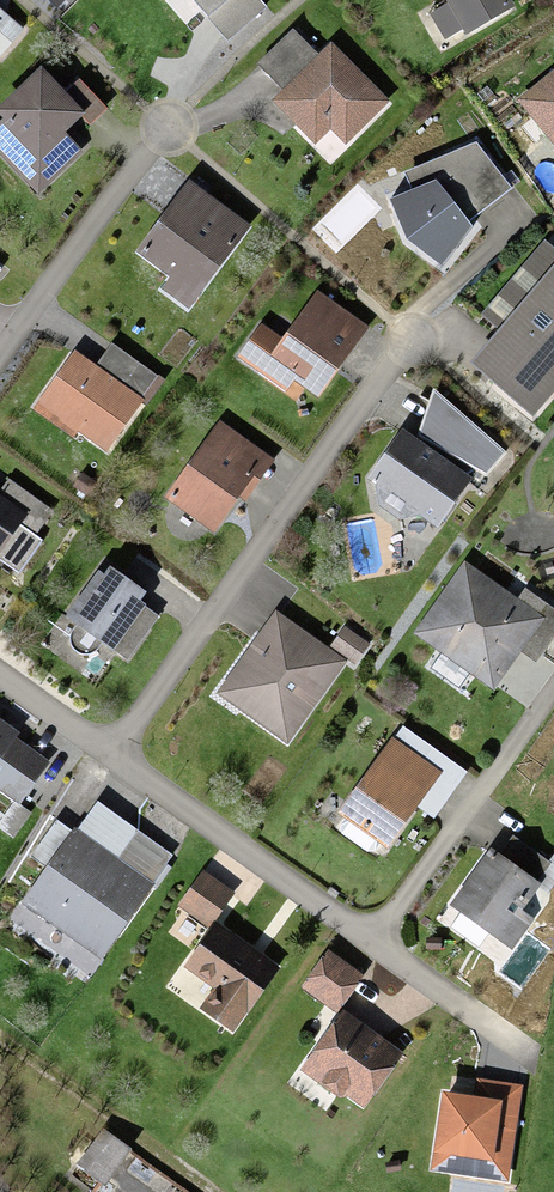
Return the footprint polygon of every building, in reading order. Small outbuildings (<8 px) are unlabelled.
[(262,0),(192,0),(229,42),(268,7),(262,0)] [(448,3),(430,15),(445,40),(464,30),(467,36),(516,7),(511,0),(446,0),(448,3)] [(9,15),(0,7),(0,26),(9,15)] [(26,30),(9,15),(0,26),(0,58),(0,59),(26,30)] [(319,54),(293,29),(258,63),(282,90),(319,54)] [(391,100),(331,42),(272,101),(316,145),(332,132),(346,146),(391,100)] [(42,66),(0,107),(0,116),(3,120),(0,122),(0,153),(40,196),(86,152),(68,132),(84,118),(92,127),(109,110),(80,79),(68,91),(42,66)] [(516,102),(553,148),(553,70),(516,102)] [(514,188),(477,142),(404,172),(413,190),(391,199),(407,240),(443,267),(474,228),(469,221),(514,188)] [(190,179),(137,253),(171,278),(162,290),(190,310),(253,226),(190,179)] [(549,235),(483,314),(500,329),(472,363),(536,417),(553,395),(553,239),(549,235)] [(370,327),(318,290),(283,338),(262,323),(238,358),(286,393),(294,382),(319,399),(370,327)] [(149,402),(165,380),(112,344),(96,365),(149,402)] [(96,365),(75,350),(34,409),(74,439),(78,433),(110,455),(149,402),(96,365)] [(434,389),(419,437),(487,475),(506,453),(434,389)] [(276,459),(221,420),(166,499),(215,533),(240,499),(246,502),(258,485),(276,459)] [(437,529),(473,479),(402,430),(372,473),(379,506),(400,520),(420,517),(437,529)] [(20,573),(43,540),(37,536),(55,510),(9,479),(0,492),(0,559),(20,573)] [(519,598),(466,562),(414,634),(495,692),(522,653),(546,618),(519,598)] [(106,575),(99,571),(66,618),(76,626),(72,632),(70,639),(71,645),(73,650),(77,653),(83,655),(88,655),(93,654),(98,650),(100,646),(102,644),(130,661),(159,617),(141,603),(147,593),(111,567),(106,575)] [(546,618),(522,653),(536,663),(553,639),(553,608),(526,588),(519,598),(546,618)] [(348,662),(277,610),(230,677),(240,684),(249,701),(242,711),(289,747),(348,662)] [(51,762),(18,738),(20,734),(0,719),(0,791),(19,806),(51,762)] [(379,843),(389,847),(418,809),(435,820),(469,772),(402,726),(336,815),(346,820),(338,832),(371,854),(379,843)] [(102,961),(175,858),(139,830),(118,859),(76,828),(22,903),(44,920),(61,914),(80,927),(78,944),(102,961)] [(492,848),(450,905),(514,952),(553,896),(553,894),(492,848)] [(204,870),(178,907),(211,929),(217,920),(236,893),(204,870)] [(234,1033),(282,968),(217,920),(185,967),(215,989),(201,1009),(234,1033)] [(367,977),(329,950),(301,988),(340,1014),(343,1010),(367,977)] [(405,1053),(343,1010),(301,1071),(340,1099),(348,1098),(365,1110),(405,1053)] [(475,1097),(443,1091),(430,1172),(510,1184),(524,1086),(478,1078),(475,1097)] [(104,1131),(77,1168),(101,1186),(128,1149),(104,1131)] [(399,1161),(385,1163),(387,1172),(401,1170),(399,1161)]
